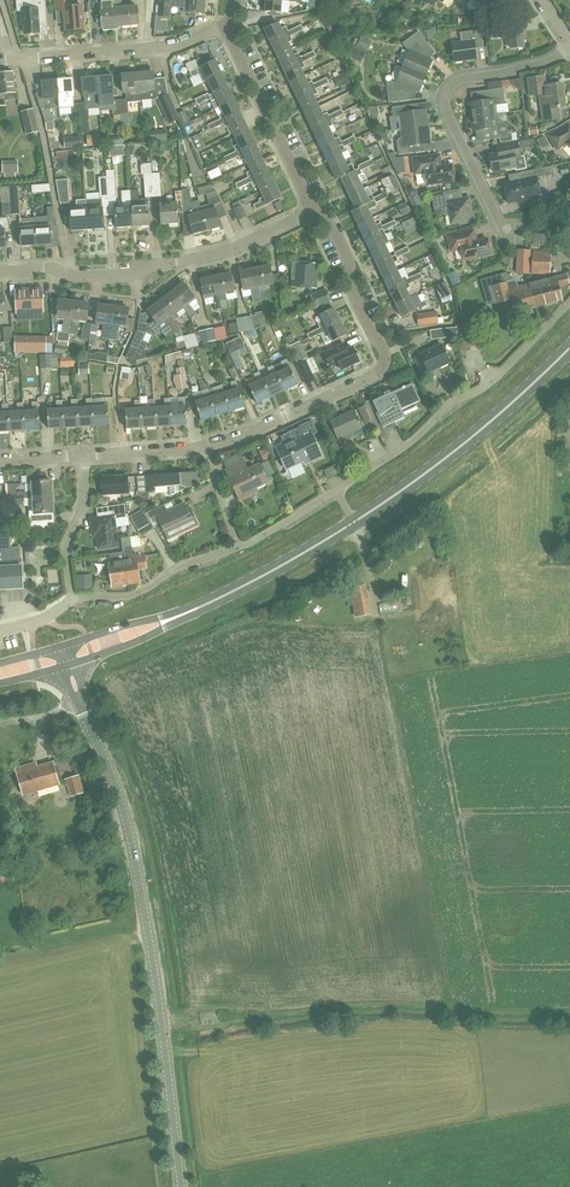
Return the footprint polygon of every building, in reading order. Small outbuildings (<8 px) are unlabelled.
[(17,12),(21,11),(22,24),(25,24),(25,34),(40,33),(39,23),(47,22),(46,0),(16,0),(17,12)] [(84,29),(82,5),(68,7),(68,0),(55,0),(56,11),(64,10),(66,31),(84,29)] [(114,0),(100,0),(100,9),(101,27),(103,27),(103,30),(109,29),(109,27),(116,26),(114,0)] [(116,26),(138,25),(137,6),(121,7),(121,0),(114,0),(116,26)] [(170,17),(171,0),(159,0),(158,17),(170,17)] [(178,0),(185,1),(184,5),(190,6),(189,13),(204,14),(206,0),(178,0)] [(265,11),(280,13),(281,5),(286,5),(287,1),(287,0),(266,0),(265,11)] [(500,1),(499,0),(469,0),(470,3),(476,2),(477,10),(488,9),(487,6),(498,5),(497,1),(500,1)] [(263,11),(253,12),(255,21),(264,20),(263,11)] [(510,48),(524,47),(522,28),(511,29),(510,18),(489,20),(490,38),(509,36),(510,48)] [(323,27),(320,19),(314,22),(317,29),(323,27)] [(287,31),(288,30),(286,26),(280,28),(277,22),(263,29),(270,42),(288,33),(287,31)] [(301,24),(294,28),(296,33),(303,29),(301,24)] [(294,28),(288,30),(287,31),(288,33),(270,42),(276,55),(290,49),(287,43),(292,40),(290,36),(296,33),(294,28)] [(454,61),(476,58),(475,48),(483,47),(481,29),(460,32),(461,42),(452,43),(454,61)] [(403,66),(426,76),(432,60),(423,56),(425,53),(431,48),(418,31),(402,43),(408,51),(409,51),(403,66)] [(370,42),(361,38),(358,45),(367,49),(370,42)] [(293,55),(290,49),(276,55),(283,68),(301,60),(302,62),(303,62),(309,59),(306,54),(300,57),(298,53),(293,55)] [(364,54),(355,49),(351,57),(360,62),(364,54)] [(316,54),(314,51),(314,50),(306,54),(309,59),(316,56),(316,54)] [(207,80),(221,73),(215,60),(201,67),(198,68),(195,61),(186,65),(169,74),(175,87),(178,95),(187,90),(190,88),(187,81),(193,78),(192,77),(199,74),(200,77),(205,75),(207,79),(207,80)] [(305,66),(303,62),(302,62),(301,60),(283,68),(289,82),(303,75),(300,69),(305,66)] [(66,75),(65,63),(43,64),(44,76),(66,75)] [(426,76),(403,66),(396,81),(395,81),(386,82),(388,102),(410,99),(409,91),(410,88),(419,91),(426,76)] [(6,106),(5,94),(16,92),(13,72),(0,74),(0,107),(6,106)] [(139,101),(140,101),(156,99),(154,90),(153,72),(137,73),(139,101)] [(126,98),(119,99),(121,120),(129,120),(128,114),(127,103),(140,102),(140,101),(139,101),(137,73),(122,75),(124,92),(125,92),(126,98)] [(207,80),(207,79),(202,83),(207,94),(208,93),(209,95),(228,87),(221,73),(207,80)] [(350,81),(346,73),(334,79),(338,87),(350,81)] [(303,75),(289,82),(295,95),(314,86),(313,84),(313,83),(312,81),(307,83),(303,75)] [(99,104),(100,104),(109,103),(109,98),(114,98),(113,94),(115,94),(113,76),(97,77),(99,104)] [(559,107),(565,106),(562,83),(546,85),(544,76),(527,78),(530,95),(539,94),(543,120),(560,118),(559,107)] [(99,104),(97,77),(81,78),(83,96),(84,96),(85,102),(79,103),(80,118),(81,127),(89,126),(87,109),(101,108),(100,104),(99,104)] [(326,77),(319,80),(322,86),(329,82),(326,77)] [(57,80),(58,98),(74,97),(72,79),(57,80)] [(58,98),(57,80),(42,81),(43,100),(50,99),(51,109),(59,108),(58,98)] [(314,86),(295,95),(302,108),(309,105),(311,110),(318,106),(313,95),(318,93),(316,89),(322,86),(319,80),(313,83),(313,84),(314,86)] [(471,117),(496,113),(502,112),(501,104),(504,100),(502,80),(490,82),(491,89),(477,91),(478,101),(469,103),(471,117)] [(208,93),(207,94),(201,96),(204,101),(210,98),(215,109),(220,106),(234,100),(228,87),(209,95),(208,93)] [(169,116),(177,113),(168,94),(160,98),(169,116)] [(121,120),(119,99),(111,100),(113,115),(114,115),(114,122),(121,122),(121,120)] [(234,100),(220,106),(222,112),(218,115),(220,119),(214,122),(216,127),(223,124),(222,122),(240,113),(234,100)] [(80,118),(79,103),(71,104),(72,119),(80,118)] [(402,130),(428,126),(426,109),(419,110),(418,103),(392,107),(393,116),(400,115),(402,130)] [(309,105),(302,108),(311,127),(329,118),(330,120),(331,120),(337,117),(334,112),(328,115),(327,112),(322,115),(318,106),(311,110),(309,105)] [(53,120),(48,106),(40,109),(45,123),(53,120)] [(341,108),(334,112),(337,117),(344,114),(341,108)] [(35,114),(34,109),(22,112),(28,134),(40,131),(35,114)] [(182,125),(189,121),(185,110),(177,113),(182,125)] [(249,131),(240,113),(222,122),(223,124),(224,127),(229,125),(233,133),(240,130),(242,135),(249,131)] [(497,122),(496,113),(471,117),(473,130),(482,129),(484,140),(509,136),(507,124),(503,121),(497,122)] [(333,124),(331,120),(330,120),(329,118),(311,127),(317,140),(331,133),(328,127),(333,124)] [(216,127),(214,122),(208,125),(210,130),(216,127)] [(569,147),(569,124),(569,123),(549,135),(557,149),(566,143),(569,147)] [(428,126),(402,130),(403,137),(399,138),(397,141),(398,154),(424,151),(423,144),(430,143),(428,126)] [(240,130),(233,133),(238,144),(233,146),(236,151),(237,154),(256,145),(249,131),(242,135),(240,130)] [(207,147),(201,133),(193,137),(200,151),(207,147)] [(334,139),(331,133),(317,140),(323,153),(337,146),(337,147),(342,144),(341,142),(339,137),(334,139)] [(91,136),(91,146),(107,145),(107,135),(91,136)] [(347,139),(350,144),(356,140),(354,135),(347,139)] [(347,139),(341,142),(342,144),(343,147),(350,144),(347,139)] [(493,171),(516,166),(515,161),(518,157),(520,157),(517,141),(497,145),(498,152),(489,154),(493,171)] [(236,151),(229,154),(232,159),(238,156),(241,161),(245,157),(248,165),(262,158),(256,145),(237,154),(236,151)] [(344,159),(337,147),(337,146),(323,153),(330,166),(344,159)] [(232,159),(229,154),(223,157),(225,162),(232,159)] [(425,172),(427,183),(454,180),(453,177),(455,175),(455,173),(455,171),(454,169),(452,168),(452,165),(441,166),(439,154),(413,158),(415,173),(425,172)] [(262,158),(248,165),(250,170),(246,173),(248,177),(242,181),(244,186),(251,182),(251,183),(250,180),(268,171),(262,158)] [(344,159),(330,166),(336,180),(341,177),(350,173),(350,172),(355,170),(351,163),(347,166),(344,159)] [(8,163),(9,178),(20,177),(19,162),(8,163)] [(151,174),(152,174),(151,163),(141,164),(141,174),(144,174),(145,198),(153,197),(151,174)] [(223,176),(219,167),(207,173),(212,181),(223,176)] [(544,176),(543,167),(519,172),(521,180),(515,181),(515,182),(504,184),(505,188),(503,190),(505,196),(507,198),(508,202),(519,200),(519,201),(529,199),(529,198),(540,195),(537,177),(544,176)] [(359,168),(355,170),(350,172),(350,173),(341,177),(347,191),(361,184),(357,176),(361,174),(360,170),(359,168)] [(275,184),(268,171),(250,180),(251,183),(253,187),(258,185),(261,191),(275,184)] [(107,177),(106,177),(107,200),(116,199),(114,172),(106,172),(107,177)] [(160,173),(152,174),(151,174),(153,197),(162,196),(160,173)] [(386,191),(387,193),(400,188),(394,175),(381,180),(386,191)] [(107,200),(106,177),(99,177),(100,201),(107,200)] [(60,203),(69,203),(68,180),(56,180),(60,203)] [(244,186),(242,181),(236,184),(237,186),(228,190),(220,194),(225,205),(233,201),(242,197),(238,189),(244,186)] [(32,194),(41,193),(40,184),(31,185),(32,194)] [(275,184),(261,191),(263,197),(259,199),(260,202),(254,205),(256,209),(267,205),(281,198),(275,184)] [(361,184),(347,191),(356,208),(365,204),(370,202),(361,184)] [(409,198),(418,196),(417,191),(413,188),(405,189),(409,198)] [(443,194),(432,196),(434,210),(441,209),(442,212),(445,214),(448,215),(449,223),(455,222),(473,219),(470,202),(469,197),(461,198),(459,188),(443,191),(443,194)] [(10,202),(11,215),(20,215),(19,201),(18,189),(10,190),(11,201),(10,202)] [(175,191),(175,202),(159,203),(161,224),(178,223),(177,212),(182,212),(181,191),(175,191)] [(386,191),(380,195),(382,199),(389,196),(387,193),(386,191)] [(382,199),(380,195),(373,198),(376,203),(382,199)] [(147,199),(130,200),(133,226),(148,225),(147,204),(147,199)] [(133,226),(130,200),(123,200),(123,206),(114,206),(115,227),(133,226)] [(238,219),(245,215),(239,201),(232,205),(238,219)] [(11,215),(10,202),(2,202),(2,216),(11,215)] [(410,212),(406,202),(397,205),(402,215),(410,212)] [(365,204),(356,208),(351,211),(357,224),(372,217),(365,204)] [(102,207),(85,208),(87,229),(104,228),(102,207)] [(87,229),(85,208),(69,210),(70,231),(87,229)] [(201,213),(206,231),(221,227),(216,209),(201,213)] [(34,218),(33,218),(36,245),(51,244),(50,235),(58,234),(55,217),(43,217),(43,211),(34,212),(34,218)] [(206,231),(201,213),(187,216),(192,235),(206,231)] [(375,226),(372,217),(357,224),(364,237),(383,228),(384,231),(391,228),(388,224),(383,226),(381,223),(375,226)] [(36,245),(33,218),(25,219),(19,219),(21,246),(36,245)] [(415,230),(419,228),(415,219),(410,221),(415,230)] [(388,224),(391,228),(397,225),(395,220),(388,224)] [(384,232),(384,231),(383,228),(364,237),(370,250),(384,244),(382,238),(386,236),(384,232)] [(491,246),(491,244),(489,243),(488,241),(487,238),(476,240),(474,229),(447,235),(451,250),(461,248),(464,259),(490,253),(490,250),(491,248),(491,246)] [(548,236),(536,235),(535,247),(547,248),(548,236)] [(385,244),(384,244),(370,250),(377,264),(395,255),(394,252),(396,251),(392,241),(385,244)] [(408,248),(407,247),(401,250),(403,255),(410,252),(408,248)] [(529,272),(531,249),(518,248),(517,271),(529,272)] [(395,255),(377,264),(383,277),(397,270),(393,263),(398,260),(397,258),(403,255),(401,250),(397,252),(396,251),(394,252),(395,255)] [(552,254),(534,253),(533,275),(551,276),(552,254)] [(293,279),(293,286),(293,287),(315,288),(317,264),(292,262),(291,279),(293,279)] [(255,269),(262,301),(270,299),(267,286),(273,285),(273,289),(280,288),(279,273),(272,275),(270,266),(255,269)] [(262,301),(255,269),(240,272),(243,289),(250,287),(254,303),(256,302),(262,301)] [(397,270),(383,277),(389,290),(408,281),(409,284),(413,282),(416,281),(413,276),(407,279),(406,277),(401,279),(397,270)] [(230,275),(215,278),(218,294),(219,294),(222,309),(229,308),(226,293),(233,291),(230,275)] [(543,282),(549,305),(562,302),(563,302),(560,289),(569,287),(569,286),(568,276),(557,279),(543,282)] [(218,294),(215,278),(200,281),(203,297),(212,295),(215,310),(222,309),(219,294),(218,294)] [(408,281),(389,290),(396,303),(410,296),(417,293),(413,283),(413,282),(409,284),(408,281)] [(536,309),(529,286),(518,288),(516,281),(493,288),(498,305),(512,301),(516,314),(536,309)] [(549,305),(543,282),(529,286),(536,309),(549,305)] [(171,293),(181,306),(182,306),(191,319),(197,315),(192,308),(198,304),(196,301),(183,284),(171,293)] [(16,313),(43,311),(42,288),(15,289),(16,313)] [(330,301),(326,290),(312,295),(316,306),(330,301)] [(171,293),(159,302),(170,315),(181,306),(171,293)] [(410,296),(396,303),(402,317),(427,305),(425,300),(418,303),(417,300),(412,302),(410,296)] [(69,334),(73,302),(51,299),(52,316),(56,317),(63,318),(62,326),(64,326),(63,334),(60,333),(59,341),(69,343),(70,334),(69,334)] [(88,304),(73,302),(69,334),(70,334),(75,335),(76,328),(78,328),(79,320),(84,321),(81,339),(89,340),(91,324),(86,323),(88,304)] [(180,328),(170,315),(159,302),(147,311),(154,320),(148,325),(155,334),(162,328),(167,326),(169,328),(169,327),(173,333),(180,328)] [(109,339),(113,307),(98,306),(96,323),(103,323),(102,338),(109,339)] [(128,309),(113,307),(109,339),(116,340),(117,332),(119,333),(120,327),(126,328),(126,331),(132,333),(134,329),(135,319),(127,318),(128,309)] [(320,328),(314,331),(316,336),(322,333),(321,330),(340,321),(334,308),(320,315),(323,321),(318,323),(320,328)] [(244,317),(246,331),(255,329),(267,325),(263,311),(255,313),(255,315),(244,317)] [(438,322),(436,313),(417,315),(419,325),(438,322)] [(246,331),(244,317),(237,319),(237,322),(229,324),(231,334),(246,331)] [(346,335),(340,321),(321,330),(322,333),(325,338),(330,335),(333,342),(346,335)] [(138,331),(130,348),(137,352),(138,352),(147,333),(147,324),(139,323),(138,331)] [(98,324),(91,324),(89,340),(94,341),(95,336),(96,336),(98,324)] [(206,330),(208,342),(216,340),(228,338),(226,326),(214,329),(213,328),(206,330)] [(3,328),(4,342),(5,348),(13,347),(13,341),(12,327),(3,328)] [(443,329),(443,338),(458,338),(457,328),(443,329)] [(208,342),(206,330),(195,332),(196,335),(199,345),(201,344),(208,342)] [(316,336),(314,331),(307,334),(309,339),(316,336)] [(199,345),(196,335),(186,338),(189,348),(199,345)] [(246,348),(240,336),(226,344),(231,355),(246,348)] [(45,352),(45,338),(15,337),(15,351),(45,352)] [(297,363),(309,358),(301,341),(289,347),(297,363)] [(56,344),(55,353),(67,355),(69,347),(56,344)] [(420,371),(427,368),(429,372),(450,362),(441,345),(420,355),(421,356),(415,359),(420,371)] [(341,369),(358,361),(352,348),(346,351),(344,347),(329,355),(333,364),(338,361),(341,369)] [(137,352),(130,348),(125,358),(133,361),(137,352)] [(192,361),(193,358),(191,348),(181,351),(183,356),(182,357),(184,363),(192,361)] [(8,378),(21,377),(20,353),(14,354),(15,372),(8,372),(8,378)] [(108,362),(108,355),(108,354),(103,353),(102,355),(88,353),(87,359),(108,362)] [(284,390),(277,374),(273,366),(271,367),(265,353),(260,355),(266,369),(268,368),(271,376),(263,380),(270,397),(284,390)] [(41,370),(52,369),(51,354),(40,356),(41,370)] [(108,355),(108,362),(118,364),(121,358),(108,355)] [(60,358),(61,367),(75,366),(75,357),(60,358)] [(284,370),(277,374),(284,390),(297,384),(286,360),(281,362),(284,370)] [(304,381),(314,377),(306,360),(296,365),(304,381)] [(89,374),(89,365),(78,366),(79,375),(89,374)] [(238,376),(233,367),(228,370),(233,378),(238,376)] [(270,397),(263,380),(259,372),(253,375),(257,382),(248,386),(256,403),(270,397)] [(189,388),(188,385),(187,378),(186,373),(174,375),(177,390),(189,388)] [(225,393),(231,411),(244,407),(236,381),(231,382),(233,391),(225,393)] [(216,416),(210,398),(205,383),(200,385),(204,399),(195,402),(201,420),(216,416)] [(373,419),(373,418),(380,415),(380,416),(389,410),(397,426),(397,425),(396,421),(405,417),(401,409),(420,400),(412,383),(405,386),(405,385),(402,387),(391,393),(390,390),(384,393),(385,395),(367,404),(366,402),(365,402),(366,404),(366,405),(373,419)] [(219,395),(210,398),(216,416),(231,411),(225,393),(222,385),(216,387),(219,395)] [(170,407),(172,425),(187,424),(184,397),(179,398),(179,406),(170,407)] [(102,407),(93,408),(94,426),(110,424),(108,398),(101,398),(102,407)] [(172,425),(170,407),(170,398),(164,399),(165,407),(156,408),(157,426),(172,425)] [(87,408),(78,409),(79,427),(94,426),(93,408),(92,399),(87,399),(87,408)] [(150,408),(141,409),(143,428),(157,426),(156,408),(155,399),(149,400),(150,408)] [(65,428),(63,410),(63,400),(57,401),(57,410),(48,410),(49,429),(65,428)] [(79,427),(78,409),(77,400),(72,400),(73,409),(63,410),(65,428),(79,427)] [(143,428),(141,409),(141,401),(134,401),(135,410),(125,410),(127,429),(143,428)] [(33,411),(24,412),(25,430),(40,429),(38,402),(33,402),(33,411)] [(18,412),(9,413),(10,431),(25,430),(24,412),(24,403),(18,403),(18,412)] [(0,413),(0,432),(10,431),(9,413),(8,404),(2,404),(2,413),(0,413)] [(373,419),(366,405),(359,408),(366,423),(373,420),(383,442),(384,442),(373,418),(373,419)] [(340,442),(354,435),(352,431),(361,426),(359,423),(360,422),(359,419),(358,420),(354,411),(330,422),(340,442)] [(312,461),(323,456),(311,433),(296,441),(294,438),(276,447),(286,469),(310,457),(312,461)] [(247,491),(267,482),(259,464),(248,470),(244,462),(226,470),(240,501),(250,497),(247,491)] [(159,487),(169,487),(169,489),(170,489),(170,496),(179,492),(179,493),(197,484),(196,472),(145,476),(146,493),(140,493),(141,500),(149,500),(149,492),(154,492),(153,487),(159,487)] [(23,498),(52,496),(51,481),(44,481),(44,473),(27,474),(27,483),(31,483),(32,491),(16,491),(16,483),(7,484),(8,496),(14,495),(14,499),(17,499),(18,503),(23,502),(23,498)] [(104,493),(128,492),(127,477),(103,478),(104,493)] [(14,495),(8,496),(8,503),(18,503),(17,499),(14,499),(14,495)] [(53,512),(52,496),(23,498),(23,502),(23,506),(28,506),(30,524),(24,524),(25,530),(45,529),(43,513),(53,512)] [(162,505),(147,512),(153,523),(159,520),(160,524),(156,526),(160,535),(165,533),(168,540),(199,525),(190,507),(187,509),(184,503),(166,511),(162,505)] [(97,508),(98,518),(91,519),(94,534),(97,534),(98,537),(97,538),(97,543),(99,544),(99,548),(118,545),(114,519),(127,517),(125,504),(97,508)] [(147,512),(145,508),(136,513),(145,528),(153,523),(147,512)] [(10,547),(8,527),(0,528),(0,548),(10,547)] [(126,567),(128,584),(140,582),(138,569),(147,568),(145,555),(137,556),(137,553),(131,554),(130,546),(123,547),(124,551),(125,560),(123,561),(124,567),(126,567)] [(22,587),(19,547),(10,547),(0,548),(0,589),(22,587)] [(125,560),(124,551),(109,553),(111,562),(109,563),(113,586),(128,584),(126,567),(124,567),(123,561),(125,560)] [(368,614),(363,585),(352,587),(354,596),(347,597),(348,605),(355,604),(358,616),(368,614)] [(24,794),(59,784),(53,763),(31,769),(30,765),(16,769),(24,794)] [(83,792),(78,776),(67,780),(72,796),(83,792)] [(107,842),(103,830),(91,835),(95,846),(107,842)] [(12,868),(0,870),(0,883),(15,881),(12,868)]
